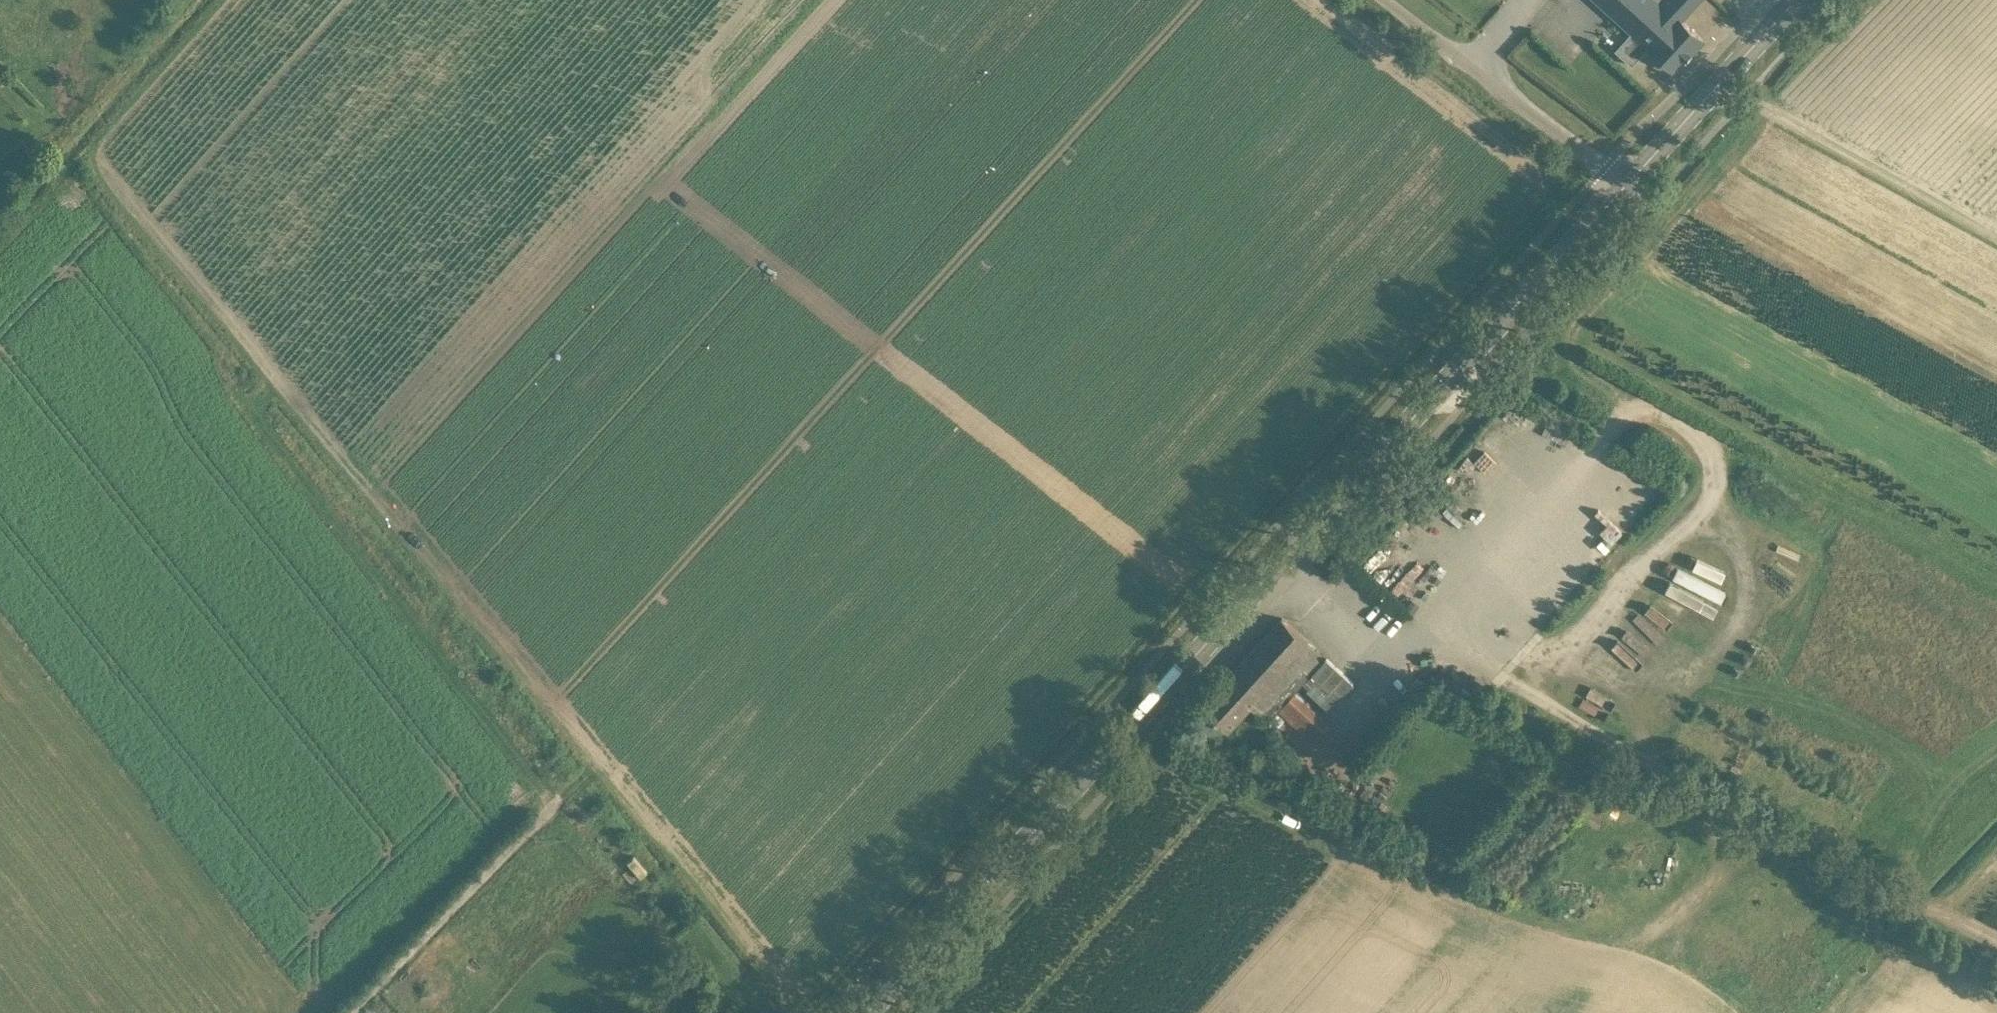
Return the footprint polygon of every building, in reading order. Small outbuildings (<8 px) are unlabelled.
[(1703,38),(1681,17),(1697,0),(1600,0),(1649,45),(1648,45),(1675,69),(1676,67),(1686,56),(1691,50),(1697,44),(1701,39),(1702,39),(1703,38)] [(1413,598),(1406,606),(1413,612),(1420,604),(1413,598)] [(1282,617),(1201,705),(1229,731),(1252,707),(1268,721),(1310,676),(1304,670),(1321,652),(1282,617)] [(1297,691),(1279,712),(1313,744),(1332,723),(1297,691)]
